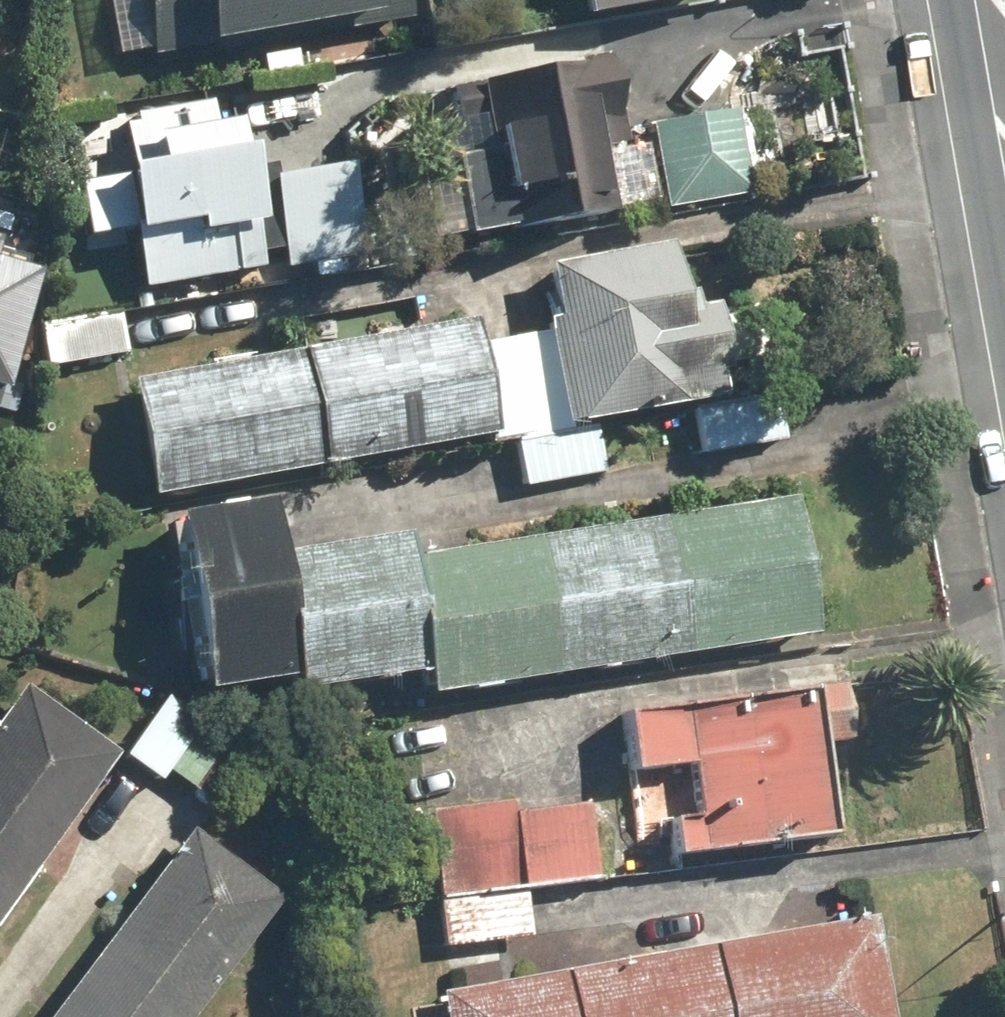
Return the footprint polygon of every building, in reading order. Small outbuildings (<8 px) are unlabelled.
[(399,11),(397,0),(130,0),(139,56),(399,11)] [(687,0),(578,0),(581,18),(687,0)] [(459,239),(605,209),(581,96),(610,90),(603,57),(485,81),(495,126),(482,129),(486,147),(441,156),(459,239)] [(135,285),(253,266),(246,223),(258,222),(246,148),(236,150),(231,121),(206,125),(202,98),(122,111),(124,122),(109,125),(135,285)] [(658,205),(740,192),(733,149),(651,162),(658,205)] [(275,268),(359,254),(345,165),(261,178),(275,268)] [(555,429),(716,396),(711,372),(723,370),(709,303),(675,310),(661,241),(538,266),(548,316),(532,320),(555,429)] [(31,284),(0,274),(0,377),(31,284)] [(37,364),(115,351),(108,311),(30,324),(37,364)] [(141,493),(487,433),(467,317),(120,377),(141,493)] [(693,451),(775,438),(769,396),(687,409),(693,451)] [(512,483),(594,470),(588,428),(506,441),(512,483)] [(288,676),(291,690),(417,669),(422,698),(809,634),(787,498),(405,561),(400,532),(274,553),(266,502),(169,518),(197,690),(288,676)] [(110,749),(14,681),(0,701),(0,903),(110,749)] [(657,821),(662,857),(822,836),(810,744),(835,741),(828,685),(608,714),(616,772),(677,764),(684,818),(657,821)] [(158,769),(209,808),(253,750),(199,709),(192,718),(158,692),(112,751),(150,780),(158,769)] [(429,894),(586,875),(576,800),(502,809),(501,798),(418,808),(429,894)] [(274,891),(182,823),(38,1016),(180,1016),(274,891)] [(433,945),(520,935),(515,891),(428,901),(433,945)] [(866,909),(429,991),(434,1016),(887,1016),(866,909)]
